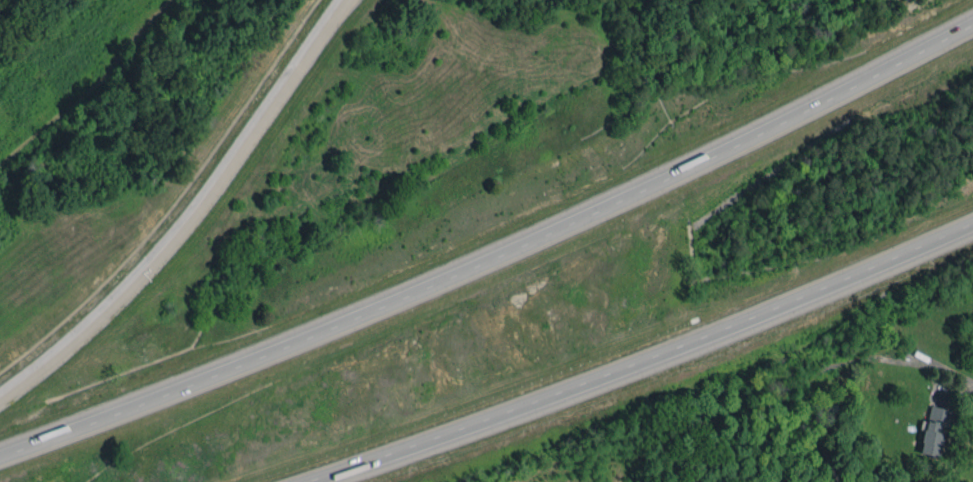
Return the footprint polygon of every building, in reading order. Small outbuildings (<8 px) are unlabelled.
[(953,410),(930,405),(919,452),(938,457),(944,429),(948,430),(953,410)]
